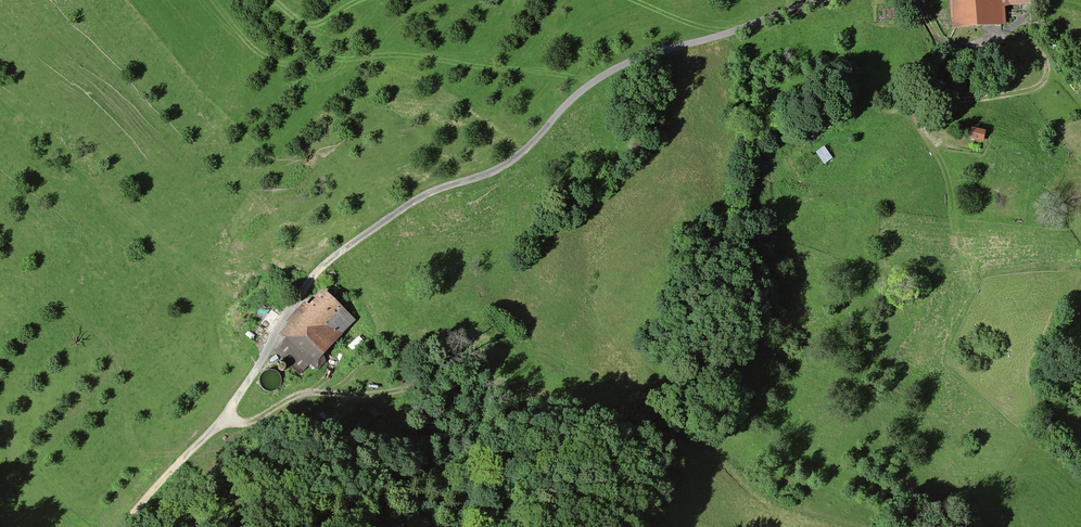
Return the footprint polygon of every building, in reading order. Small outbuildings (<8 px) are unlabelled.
[(952,26),(1000,23),(999,0),(951,0),(952,26)] [(975,67),(989,64),(988,58),(974,61),(975,67)] [(823,120),(819,114),(812,118),(816,124),(823,120)] [(983,133),(971,130),(969,138),(981,141),(983,133)] [(295,289),(291,285),(285,290),(289,294),(295,289)] [(285,339),(287,341),(277,351),(300,373),(310,362),(317,368),(324,360),(321,352),(330,344),(329,343),(351,321),(324,294),(309,309),(293,327),(295,329),(285,339)] [(284,365),(282,364),(281,363),(279,363),(278,364),(277,366),(276,367),(277,369),(277,370),(279,371),(280,371),(282,371),(283,371),(284,369),(285,368),(284,366),(284,365)]
